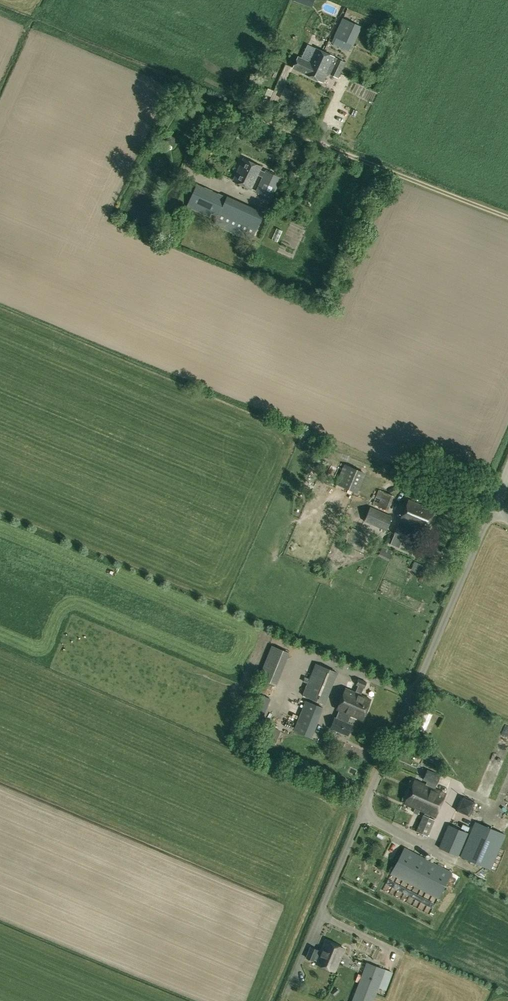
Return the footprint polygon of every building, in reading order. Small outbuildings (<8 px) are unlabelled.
[(334,36),(352,45),(361,27),(343,18),(334,36)] [(329,74),(337,78),(344,62),(336,58),(331,68),(329,67),(334,57),(315,48),(309,62),(310,63),(317,66),(316,69),(312,67),(308,76),(322,82),(326,74),(328,75),(329,74)] [(298,57),(293,68),(308,76),(312,67),(316,69),(317,66),(310,63),(309,62),(298,57)] [(265,94),(271,97),(274,91),(268,88),(265,94)] [(233,181),(251,189),(261,166),(243,158),(233,181)] [(255,192),(271,199),(281,178),(265,170),(255,192)] [(214,225),(251,242),(264,213),(227,196),(227,197),(197,184),(186,206),(210,217),(211,214),(217,217),(214,225)] [(276,228),(271,239),(277,242),(282,231),(276,228)] [(337,483),(356,491),(364,473),(344,465),(337,483)] [(377,506),(387,511),(394,496),(378,489),(372,503),(377,506)] [(399,520),(394,533),(409,540),(415,527),(426,531),(434,510),(408,500),(399,520)] [(364,521),(386,530),(392,517),(370,507),(364,521)] [(351,531),(347,539),(357,544),(361,536),(351,531)] [(394,552),(382,546),(378,555),(389,561),(394,552)] [(411,569),(422,574),(425,566),(415,561),(411,569)] [(303,695),(324,704),(337,672),(315,663),(303,695)] [(364,688),(367,682),(358,678),(355,685),(357,686),(355,692),(345,688),(337,709),(341,711),(337,719),(333,718),(329,728),(348,736),(353,726),(348,724),(351,715),(362,719),(371,699),(361,695),(363,688),(364,688)] [(310,737),(323,707),(306,700),(294,731),(310,737)] [(277,715),(287,718),(290,705),(281,702),(277,715)] [(430,704),(426,713),(432,716),(437,707),(430,704)] [(281,731),(274,728),(269,740),(276,743),(281,731)] [(507,748),(507,739),(503,737),(498,750),(506,752),(507,748)] [(435,783),(438,775),(427,770),(423,779),(428,781),(426,785),(414,780),(404,803),(415,808),(414,812),(418,814),(420,809),(436,816),(446,793),(434,788),(436,784),(435,783)] [(461,796),(455,810),(469,816),(475,802),(461,796)] [(423,815),(416,831),(427,836),(435,819),(423,815)] [(490,869),(506,834),(475,821),(460,856),(490,869)] [(438,848),(458,856),(469,833),(449,824),(438,848)] [(382,844),(388,846),(392,839),(386,836),(382,844)] [(438,899),(452,872),(404,847),(390,874),(438,899)] [(321,951),(310,946),(306,957),(313,960),(314,959),(317,960),(316,963),(335,971),(344,948),(326,940),(321,951)] [(385,954),(392,958),(395,952),(389,948),(385,954)] [(351,1000),(373,1000),(381,981),(388,984),(392,972),(366,962),(351,1000)]
